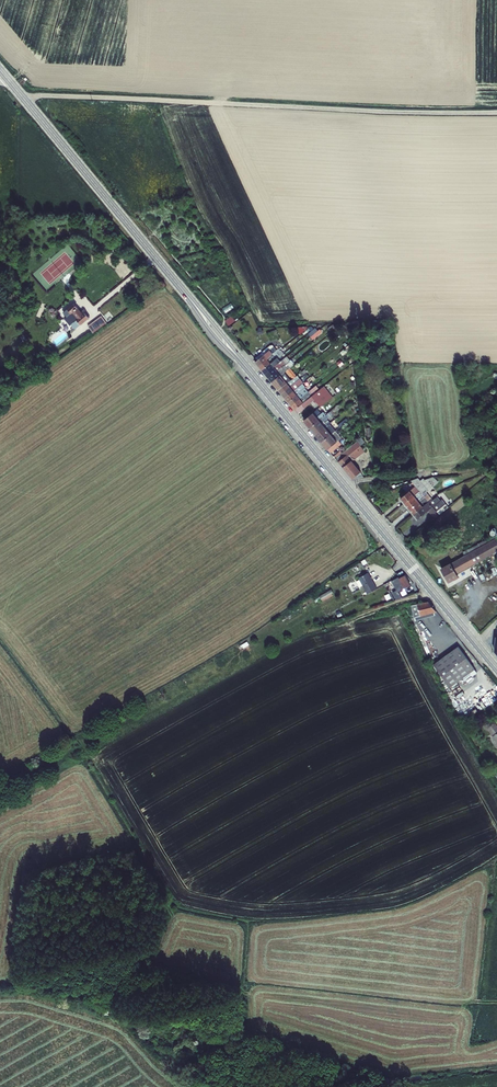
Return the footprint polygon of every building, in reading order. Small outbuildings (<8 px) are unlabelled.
[(232,302),(223,308),(226,312),(235,307),(232,302)] [(68,316),(74,323),(71,325),(75,330),(89,318),(83,312),(81,313),(74,304),(63,313),(67,317),(68,316)] [(232,315),(226,321),(229,325),(235,319),(232,315)] [(88,327),(93,334),(106,324),(101,317),(88,327)] [(297,329),(301,334),(306,329),(302,324),(297,329)] [(318,327),(309,333),(313,339),(322,333),(318,327)] [(270,344),(259,353),(262,356),(273,347),(270,344)] [(262,356),(255,362),(258,366),(273,354),(275,356),(278,354),(277,352),(279,350),(278,348),(276,350),(273,347),(262,356)] [(277,357),(262,370),(265,374),(286,357),(286,356),(288,354),(286,352),(283,354),(280,356),(278,358),(277,357)] [(273,354),(258,366),(262,370),(277,357),(278,358),(280,356),(278,354),(275,356),(273,354)] [(286,357),(265,374),(269,378),(289,360),(286,357)] [(289,360),(269,378),(272,382),(284,372),(286,370),(290,367),(293,364),(290,360),(289,360)] [(296,375),(290,367),(286,370),(293,378),(296,375)] [(290,380),(284,372),(272,382),(278,390),(290,380)] [(293,378),(290,380),(278,390),(282,394),(291,386),(296,382),(296,381),(299,378),(296,375),(293,378)] [(300,386),(294,390),(285,398),(288,401),(306,387),(302,382),(299,385),(300,386)] [(294,390),(291,386),(282,394),(285,398),(294,390)] [(295,410),(298,413),(304,408),(315,399),(314,401),(316,404),(318,403),(321,406),(332,397),(324,386),(316,392),(295,410)] [(306,387),(288,401),(291,406),(309,391),(306,387)] [(309,391),(291,406),(295,410),(316,392),(313,388),(309,391)] [(317,408),(303,420),(309,427),(325,415),(322,411),(321,412),(317,408)] [(327,417),(325,415),(309,427),(315,434),(325,426),(321,421),(327,417)] [(330,422),(325,426),(315,434),(321,442),(336,429),(330,422)] [(342,436),(336,429),(321,442),(327,449),(337,441),(342,436)] [(361,437),(356,441),(360,446),(365,442),(361,437)] [(327,449),(330,453),(340,444),(337,441),(327,449)] [(356,441),(335,458),(352,479),(363,478),(360,470),(352,460),(364,451),(360,446),(356,441)] [(425,491),(432,485),(426,478),(418,481),(417,479),(414,482),(412,479),(411,479),(413,482),(415,481),(420,486),(425,491)] [(410,486),(395,498),(400,503),(420,486),(415,481),(413,482),(411,479),(405,481),(410,486)] [(425,491),(420,486),(400,503),(405,508),(425,491)] [(425,491),(405,508),(410,513),(429,496),(425,491)] [(429,496),(410,513),(414,517),(425,508),(428,512),(433,509),(435,511),(445,504),(438,496),(436,498),(433,494),(429,496)] [(444,566),(451,579),(460,574),(458,571),(496,550),(496,538),(496,537),(444,566)] [(397,577),(397,576),(389,579),(395,591),(408,584),(403,574),(397,577)] [(370,577),(360,582),(366,594),(376,589),(370,577)] [(332,593),(319,601),(322,606),(335,598),(332,593)] [(431,601),(412,604),(414,615),(440,611),(431,601)] [(476,669),(459,648),(436,666),(453,688),(476,669)] [(475,689),(487,705),(494,700),(483,684),(475,689)]
